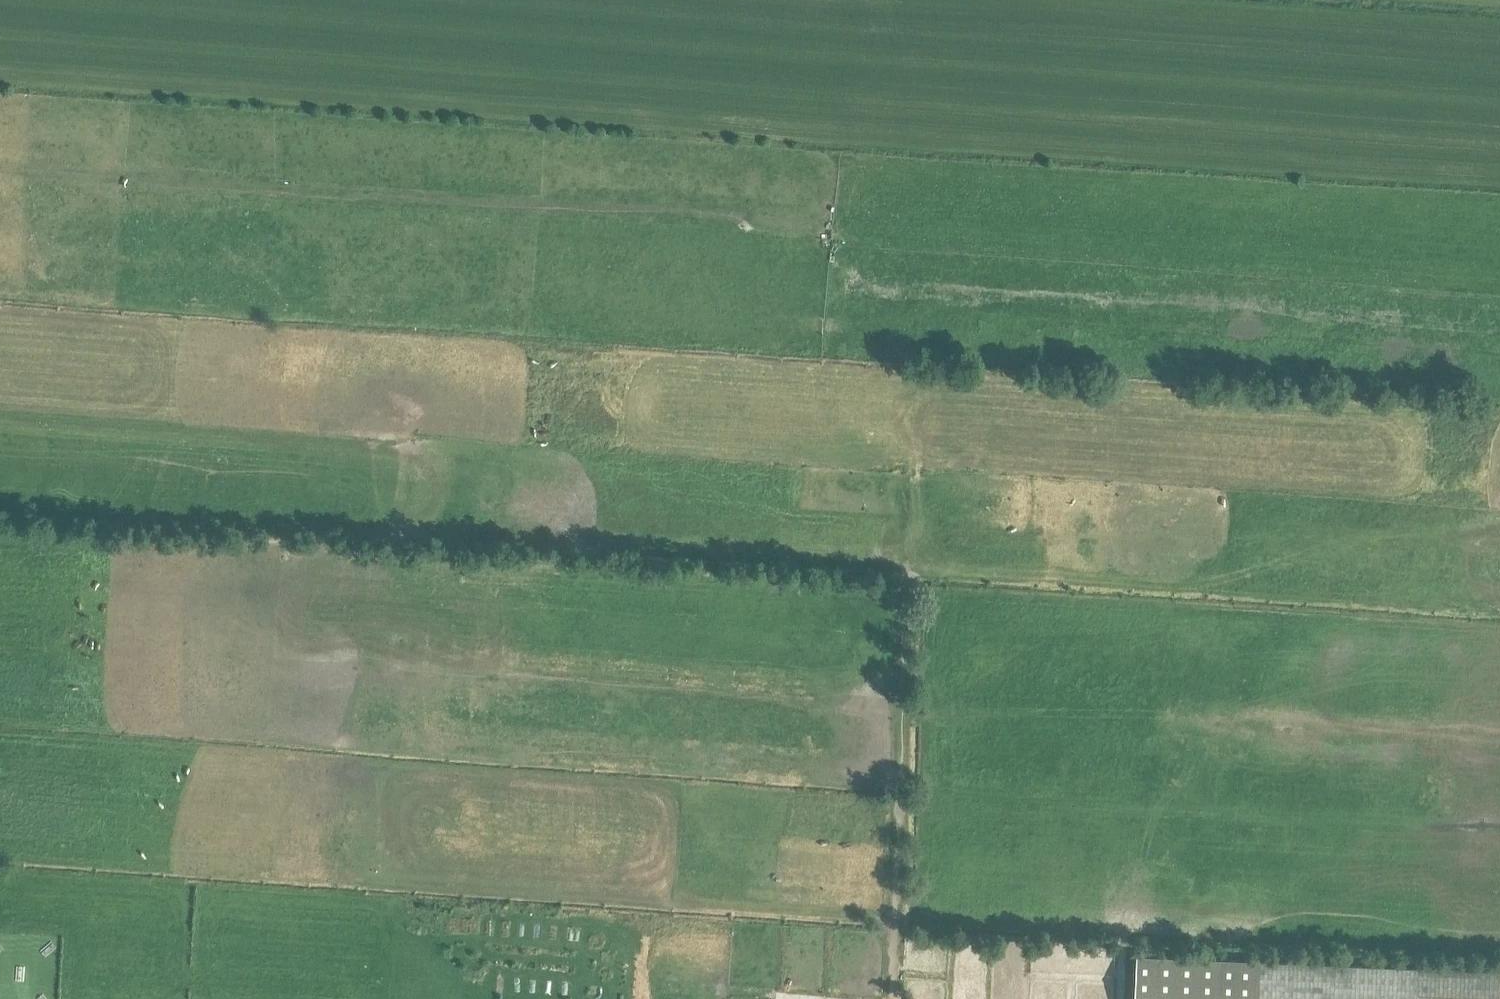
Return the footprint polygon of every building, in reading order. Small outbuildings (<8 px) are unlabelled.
[(1141,954),(1139,998),(1499,998),(1499,971),(1141,954)]
